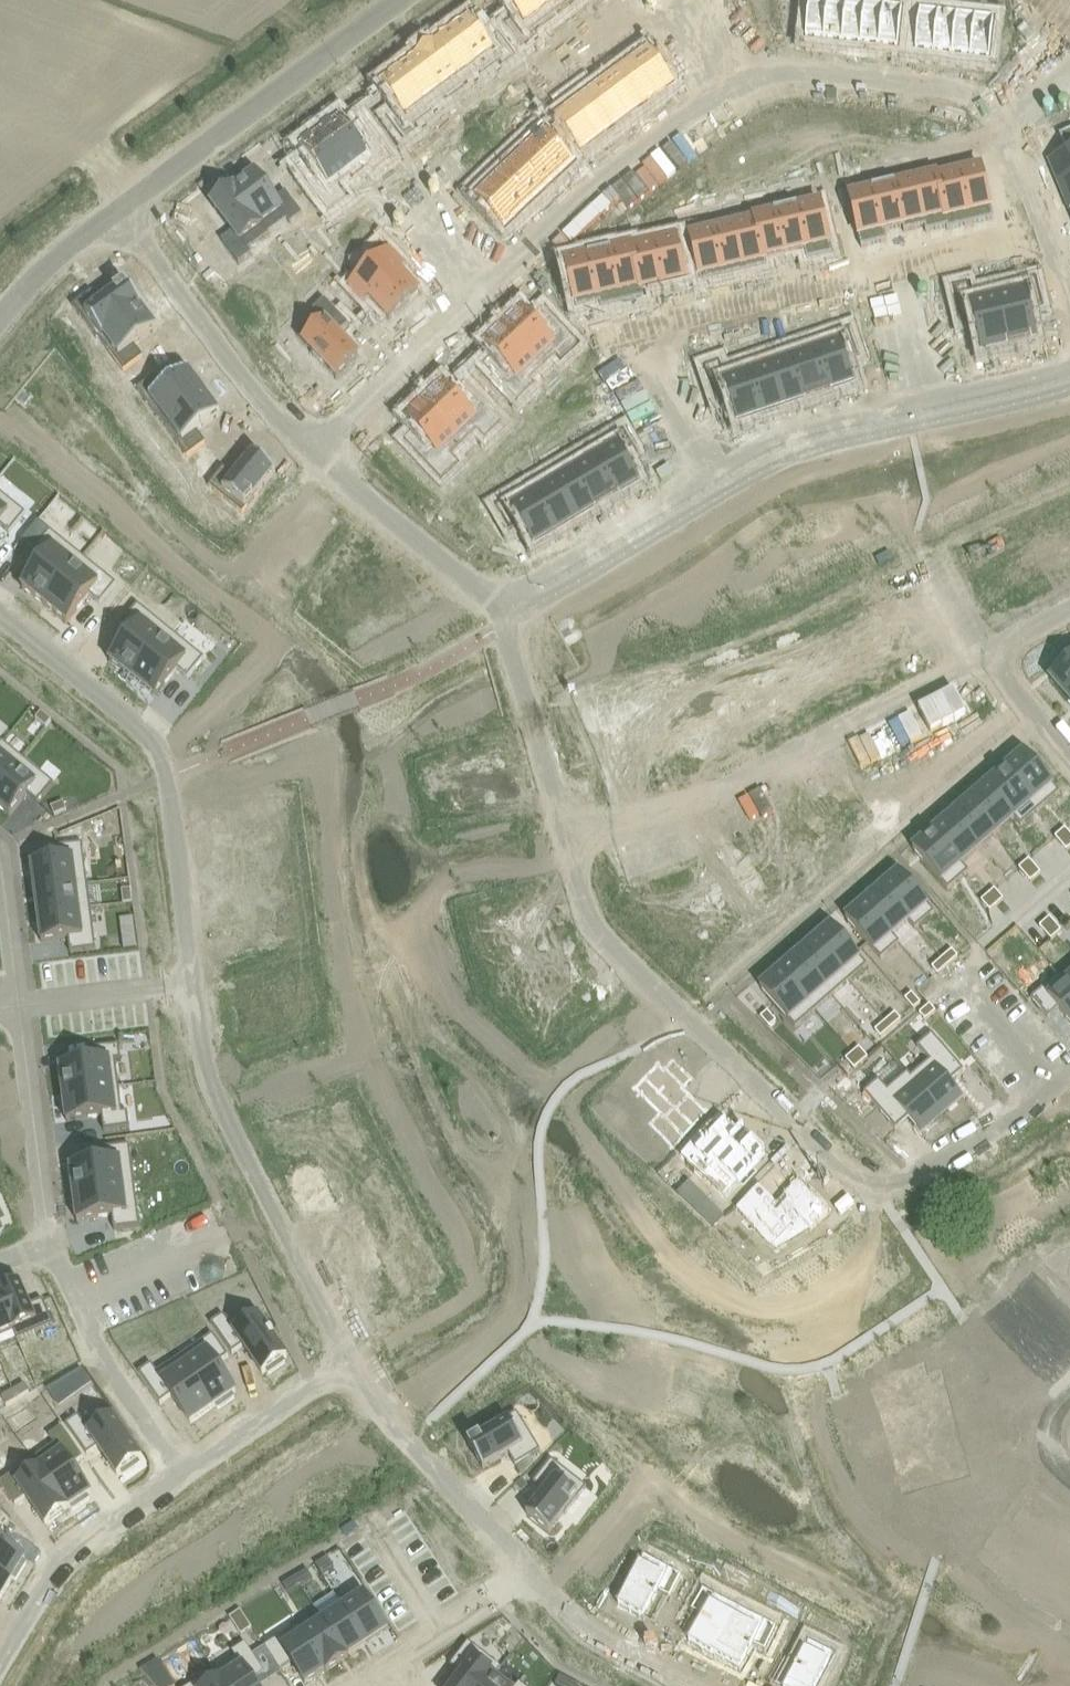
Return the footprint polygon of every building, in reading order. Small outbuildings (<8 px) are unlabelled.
[(517,18),(506,26),(523,49),(536,40),(533,35),(550,22),(534,0),(504,0),(517,18)] [(550,22),(568,9),(562,0),(534,0),(550,22)] [(568,9),(580,0),(562,0),(568,9)] [(805,42),(825,44),(829,2),(811,0),(810,0),(805,42)] [(825,44),(843,46),(849,0),(829,0),(828,2),(829,2),(825,44)] [(843,46),(861,48),(867,0),(849,0),(843,46)] [(861,48),(880,50),(886,0),(867,0),(861,48)] [(880,50),(899,53),(905,0),(904,0),(886,0),(880,50)] [(921,2),(915,55),(934,57),(939,15),(941,15),(942,4),(921,2)] [(977,14),(972,61),(991,63),(996,21),(998,5),(978,3),(977,14)] [(958,17),(953,59),(972,61),(977,14),(957,12),(957,17),(958,17)] [(939,15),(934,57),(953,59),(958,17),(939,15)] [(470,19),(451,34),(476,67),(494,54),(503,67),(516,58),(499,35),(488,43),(470,19)] [(595,26),(586,33),(593,42),(602,35),(595,26)] [(620,30),(611,36),(618,45),(627,38),(620,30)] [(586,33),(577,40),(584,49),(593,42),(586,33)] [(434,44),(433,45),(459,80),(476,67),(451,34),(435,46),(434,44)] [(611,36),(602,43),(609,52),(618,45),(611,36)] [(433,45),(416,58),(442,93),(459,80),(433,45)] [(645,48),(629,60),(658,98),(673,87),(645,48)] [(591,52),(582,59),(588,67),(597,61),(591,52)] [(416,60),(400,72),(425,106),(442,93),(416,58),(415,58),(416,60)] [(582,59),(572,65),(579,74),(588,67),(582,59)] [(629,60),(613,72),(617,76),(643,109),(658,98),(629,60)] [(400,72),(381,86),(398,110),(387,118),(404,141),(417,131),(407,119),(425,106),(400,72)] [(561,74),(552,81),(559,90),(568,83),(561,74)] [(617,76),(602,87),(628,121),(643,110),(617,76)] [(552,81),(543,88),(550,97),(559,90),(552,81)] [(588,97),(588,98),(613,132),(628,121),(602,87),(588,97)] [(582,89),(566,101),(572,110),(573,109),(598,143),(613,132),(588,98),(588,97),(582,89)] [(491,104),(482,111),(488,120),(498,113),(491,104)] [(572,110),(557,121),(582,155),(598,143),(573,109),(572,110)] [(512,110),(503,117),(510,126),(519,119),(512,110)] [(482,111),(473,117),(479,126),(488,120),(482,111)] [(340,117),(320,132),(348,170),(363,159),(374,173),(392,159),(386,152),(393,146),(370,115),(362,120),(349,130),(340,117)] [(497,121),(488,128),(495,137),(504,130),(497,121)] [(488,128),(479,135),(486,144),(495,137),(488,128)] [(539,128),(524,142),(531,150),(532,149),(561,180),(575,166),(539,128)] [(457,130),(448,137),(455,146),(464,138),(457,130)] [(1050,160),(1061,185),(1069,181),(1069,131),(1060,135),(1068,153),(1050,160)] [(309,159),(297,169),(326,208),(344,195),(334,181),(348,170),(320,132),(301,147),(309,159)] [(467,144),(459,151),(466,160),(474,153),(467,144)] [(519,161),(518,162),(547,192),(561,180),(532,149),(531,150),(519,161)] [(459,151),(450,159),(457,167),(466,160),(459,151)] [(512,153),(497,167),(534,205),(547,192),(518,162),(519,161),(512,153)] [(497,167),(484,179),(520,218),(534,205),(497,167)] [(982,167),(957,173),(970,225),(994,219),(982,167)] [(937,175),(936,175),(948,227),(947,227),(948,230),(970,225),(957,173),(938,178),(937,175)] [(234,188),(233,189),(262,227),(262,226),(262,225),(281,211),(290,224),(303,214),(286,191),(275,200),(255,174),(235,189),(234,188)] [(936,175),(915,180),(926,227),(925,227),(926,232),(947,227),(948,227),(936,175)] [(484,179),(470,193),(506,231),(520,218),(484,179)] [(896,185),(895,185),(905,227),(904,227),(905,232),(925,227),(926,227),(915,180),(896,185)] [(1061,185),(1069,208),(1069,181),(1061,185)] [(896,184),(873,189),(873,190),(874,190),(884,231),(885,231),(904,227),(905,227),(895,185),(896,185),(896,184)] [(233,189),(212,204),(233,233),(221,241),(239,264),(251,254),(242,242),(262,227),(233,189)] [(873,190),(850,196),(862,247),(887,241),(885,231),(884,231),(874,190),(873,190)] [(798,208),(797,208),(806,250),(805,250),(808,260),(833,254),(821,203),(798,208)] [(797,207),(774,212),(775,213),(776,213),(786,254),(805,250),(806,250),(797,208),(798,208),(797,207)] [(775,213),(754,218),(755,221),(756,221),(765,259),(766,259),(786,254),(776,213),(775,213)] [(755,221),(735,225),(746,272),(768,267),(766,259),(765,259),(756,221),(755,221)] [(735,225),(714,230),(725,277),(746,272),(735,225)] [(353,229),(341,238),(348,246),(360,237),(353,229)] [(714,230),(690,236),(701,283),(725,277),(714,230)] [(341,238),(330,247),(337,256),(348,246),(341,238)] [(677,239),(653,245),(662,286),(687,281),(677,239)] [(632,247),(631,247),(642,291),(643,291),(662,286),(653,245),(633,250),(632,247)] [(611,250),(610,251),(623,304),(645,299),(643,291),(642,291),(631,247),(612,252),(611,250)] [(988,247),(975,250),(978,259),(990,256),(988,247)] [(975,250),(963,253),(965,262),(978,259),(975,250)] [(389,251),(370,270),(404,306),(419,292),(399,271),(404,267),(389,251)] [(610,251),(588,256),(589,257),(590,257),(601,304),(600,304),(601,309),(623,304),(610,251)] [(946,251),(933,254),(935,262),(948,259),(946,251)] [(933,254),(920,257),(922,265),(935,262),(933,254)] [(589,257),(565,263),(576,309),(600,304),(601,304),(590,257),(589,257)] [(904,260),(891,263),(893,272),(906,269),(904,260)] [(891,263),(878,266),(880,275),(893,272),(891,263)] [(370,270),(351,288),(365,303),(370,299),(390,320),(404,306),(370,270)] [(827,279),(814,282),(816,290),(829,287),(827,279)] [(1037,279),(996,288),(1010,347),(1032,342),(1037,340),(1030,309),(1043,306),(1037,279)] [(814,282),(801,285),(803,293),(816,290),(814,282)] [(92,291),(72,306),(97,339),(142,306),(126,284),(100,303),(92,291)] [(969,284),(953,288),(962,325),(976,322),(980,339),(983,353),(1009,347),(1010,347),(996,288),(971,294),(969,284)] [(785,288),(772,291),(774,300),(787,297),(785,288)] [(772,291),(760,294),(762,303),(774,300),(772,291)] [(744,298),(731,301),(733,310),(746,307),(744,298)] [(731,301),(718,304),(720,313),(733,310),(731,301)] [(800,301),(787,304),(789,312),(802,309),(800,301)] [(325,323),(304,343),(315,354),(313,356),(324,368),(326,366),(337,378),(359,357),(338,335),(349,325),(329,304),(317,315),(325,323)] [(142,306),(97,339),(98,340),(99,339),(124,372),(143,358),(134,346),(158,329),(142,308),(143,307),(142,306)] [(700,308),(687,311),(689,320),(702,317),(700,308)] [(766,309),(753,312),(755,320),(768,317),(766,309)] [(522,310),(504,327),(536,361),(549,349),(561,362),(578,346),(544,310),(532,321),(522,310)] [(753,312),(740,315),(742,323),(755,320),(753,312)] [(661,319),(650,326),(654,334),(666,327),(661,319)] [(650,326),(638,333),(643,340),(654,334),(650,326)] [(496,355),(484,366),(518,402),(534,387),(522,374),(536,361),(504,327),(486,344),(496,355)] [(838,345),(816,352),(830,394),(832,393),(831,392),(854,384),(846,361),(859,356),(850,330),(835,335),(838,345)] [(623,342),(612,349),(616,356),(627,349),(623,342)] [(612,349),(600,355),(605,363),(616,356),(612,349)] [(816,352),(794,360),(808,401),(830,394),(816,352)] [(794,360),(771,368),(785,408),(806,401),(807,402),(808,401),(794,360)] [(771,368),(749,375),(762,415),(785,408),(771,368)] [(156,376),(137,390),(162,424),(204,392),(188,370),(164,388),(156,376)] [(723,373),(708,378),(717,404),(730,400),(738,424),(762,415),(749,375),(727,383),(723,373)] [(443,385),(425,402),(457,436),(470,423),(482,436),(498,421),(465,385),(453,396),(443,385)] [(204,392),(162,424),(187,457),(206,443),(197,432),(221,414),(204,392)] [(411,447),(399,459),(426,482),(435,473),(439,477),(455,461),(443,448),(457,436),(425,402),(406,419),(417,430),(405,441),(411,447)] [(555,416),(545,425),(552,432),(561,423),(555,416)] [(545,425),(536,434),(542,441),(552,432),(545,425)] [(616,448),(596,460),(618,498),(619,497),(619,496),(639,484),(626,462),(638,455),(624,431),(611,439),(616,448)] [(516,444),(506,453),(512,459),(522,450),(516,444)] [(223,468),(209,486),(243,514),(259,493),(275,472),(253,454),(235,477),(223,468)] [(596,460),(576,472),(598,510),(618,498),(596,460)] [(576,472),(555,484),(577,521),(596,509),(597,510),(598,510),(576,472)] [(555,484),(534,497),(556,533),(577,521),(555,484)] [(10,534),(26,514),(0,493),(0,526),(10,534)] [(509,499),(496,507),(510,531),(522,524),(535,546),(556,533),(534,497),(514,508),(509,499)] [(1051,497),(1041,502),(1046,512),(1056,507),(1051,497)] [(1041,502),(1031,507),(1036,517),(1046,512),(1041,502)] [(1018,513),(1008,518),(1012,528),(1023,523),(1018,513)] [(1008,518),(997,523),(1002,533),(1012,528),(1008,518)] [(1058,534),(1069,558),(1069,528),(1058,534)] [(44,559),(22,587),(44,606),(83,557),(50,530),(34,551),(44,559)] [(984,530),(974,535),(979,545),(989,540),(984,530)] [(974,535),(964,540),(969,550),(979,545),(974,535)] [(1025,552),(1008,560),(1027,595),(1043,587),(1025,552)] [(83,557),(44,606),(67,624),(90,596),(100,605),(117,585),(83,557)] [(1008,560),(992,569),(1010,604),(1027,595),(1008,560)] [(868,587),(858,592),(863,602),(873,597),(868,587)] [(858,592),(848,597),(853,607),(863,602),(858,592)] [(835,603),(824,608),(829,619),(840,613),(835,603)] [(132,634),(110,661),(132,680),(171,632),(138,605),(121,625),(132,634)] [(824,608),(814,613),(819,623),(829,619),(824,608)] [(801,620),(791,625),(796,635),(806,630),(801,620)] [(791,625),(781,630),(786,640),(796,635),(791,625)] [(171,632),(132,680),(155,698),(177,670),(188,679),(204,659),(171,632)] [(748,647),(734,651),(737,662),(751,658),(748,647)] [(734,651),(720,655),(723,666),(737,662),(734,651)] [(703,660),(690,664),(693,675),(707,671),(703,660)] [(1050,677),(1068,697),(1069,695),(1069,660),(1050,677)] [(690,664),(676,668),(679,679),(693,675),(690,664)] [(631,681),(618,685),(621,696),(635,692),(631,681)] [(618,685),(604,689),(607,700),(621,696),(618,685)] [(711,710),(690,721),(710,758),(730,747),(711,710)] [(41,712),(36,719),(46,727),(52,720),(41,712)] [(654,717),(629,725),(643,773),(662,767),(654,739),(660,738),(654,717)] [(629,725),(603,732),(609,752),(615,750),(623,778),(643,773),(629,725)] [(0,746),(0,784),(22,757),(3,742),(0,746)] [(500,750),(449,765),(461,806),(484,800),(480,786),(508,778),(500,750)] [(1025,752),(1005,770),(1040,810),(1060,793),(1025,752)] [(0,784),(0,808),(10,816),(27,795),(38,804),(54,783),(22,757),(0,784)] [(1005,770),(987,785),(1015,818),(1021,826),(1040,810),(1005,770)] [(987,785),(969,801),(997,833),(1015,818),(987,785)] [(969,801),(951,817),(979,849),(997,833),(969,801)] [(64,802),(51,807),(55,816),(67,810),(64,802)] [(951,817),(933,832),(961,865),(962,864),(979,849),(951,817)] [(1055,837),(1061,844),(1069,837),(1069,834),(1066,829),(1055,837)] [(933,832),(913,850),(948,890),(948,891),(960,904),(980,886),(968,873),(961,865),(933,832)] [(1061,844),(1067,851),(1069,848),(1069,837),(1061,844)] [(59,860),(32,864),(35,891),(88,885),(83,843),(57,846),(59,860)] [(1029,860),(1019,869),(1025,876),(1035,867),(1029,860)] [(1035,867),(1025,876),(1031,882),(1041,873),(1035,867)] [(759,871),(727,898),(742,915),(773,888),(759,871)] [(900,872),(881,889),(909,921),(908,922),(915,930),(935,913),(900,872)] [(88,885),(35,891),(38,915),(91,908),(88,885)] [(131,889),(122,890),(124,904),(133,903),(131,889)] [(881,889),(864,904),(892,936),(893,935),(908,922),(909,921),(881,889)] [(995,890),(988,896),(997,906),(1004,900),(995,890)] [(988,896),(981,902),(990,912),(997,906),(988,896)] [(864,904),(846,919),(881,959),(900,943),(893,935),(892,936),(864,904)] [(660,907),(652,915),(663,926),(670,918),(660,907)] [(91,908),(38,915),(42,942),(69,939),(70,952),(96,949),(91,908)] [(134,917),(121,919),(123,941),(124,950),(137,948),(136,939),(134,917)] [(670,918),(663,926),(673,936),(681,928),(670,918)] [(1050,918),(1040,927),(1046,934),(1056,925),(1050,918)] [(1056,925),(1046,934),(1052,940),(1062,932),(1056,925)] [(833,926),(815,941),(850,982),(868,966),(833,926)] [(1007,937),(988,953),(998,965),(1017,948),(1028,939),(1018,927),(1007,937)] [(692,939),(685,947),(695,957),(703,949),(692,939)] [(815,941),(798,956),(833,996),(850,982),(815,941)] [(703,949),(695,957),(705,967),(713,959),(703,949)] [(952,950),(942,959),(948,966),(958,957),(952,950)] [(798,956),(781,971),(816,1011),(833,996),(798,956)] [(942,959),(932,968),(938,975),(948,966),(942,959)] [(781,971),(761,988),(796,1029),(816,1011),(781,971)] [(1031,998),(1048,1018),(1059,1009),(1069,1022),(1069,986),(1067,982),(1068,981),(1061,973),(1031,998)] [(912,994),(905,1000),(914,1010),(921,1004),(912,994)] [(930,1005),(920,1014),(926,1021),(936,1012),(930,1005)] [(896,1014),(885,1023),(891,1029),(901,1021),(896,1014)] [(885,1023),(875,1031),(881,1038),(891,1029),(885,1023)] [(908,1073),(907,1074),(942,1114),(963,1096),(951,1082),(964,1071),(932,1034),(917,1047),(930,1061),(924,1066),(911,1077),(908,1073)] [(95,1062),(60,1066),(63,1094),(119,1087),(116,1061),(121,1060),(119,1045),(93,1048),(95,1062)] [(860,1048),(853,1054),(862,1064),(868,1058),(860,1048)] [(853,1054),(846,1060),(855,1070),(862,1064),(853,1054)] [(639,1094),(629,1104),(649,1123),(648,1124),(671,1146),(670,1146),(672,1149),(709,1110),(707,1108),(706,1109),(684,1088),(692,1079),(693,1080),(695,1078),(673,1057),(671,1059),(672,1060),(664,1068),(660,1064),(661,1063),(659,1061),(657,1063),(657,1064),(635,1087),(634,1086),(632,1088),(634,1090),(635,1090),(639,1094)] [(875,1105),(863,1118),(884,1139),(895,1128),(896,1130),(909,1118),(921,1132),(942,1114),(907,1074),(888,1090),(879,1080),(864,1093),(875,1105)] [(847,1077),(837,1086),(843,1093),(853,1084),(847,1077)] [(119,1087),(63,1094),(67,1121),(102,1117),(104,1130),(130,1127),(128,1112),(123,1112),(119,1087)] [(724,1110),(680,1156),(724,1199),(759,1163),(760,1164),(762,1162),(761,1161),(768,1154),(750,1136),(752,1134),(745,1127),(743,1125),(741,1127),(724,1110)] [(106,1162),(70,1166),(74,1194),(135,1186),(130,1145),(104,1148),(106,1162)] [(759,1184),(734,1209),(736,1211),(737,1210),(755,1227),(759,1223),(777,1240),(798,1218),(809,1228),(808,1229),(810,1231),(830,1210),(829,1208),(828,1209),(818,1199),(819,1199),(817,1197),(816,1198),(798,1180),(777,1202),(760,1186),(761,1186),(759,1184)] [(692,1185),(681,1196),(715,1228),(725,1217),(716,1208),(721,1204),(714,1197),(709,1202),(692,1185)] [(135,1186),(74,1194),(77,1221),(113,1217),(114,1230),(140,1227),(135,1186)] [(0,1291),(0,1298),(14,1331),(13,1331),(17,1341),(54,1325),(43,1300),(30,1305),(25,1294),(20,1282),(0,1291)] [(13,1331),(14,1331),(0,1298),(0,1337),(13,1331)] [(223,1314),(211,1323),(233,1355),(244,1347),(263,1374),(267,1371),(270,1374),(285,1363),(283,1360),(287,1357),(253,1307),(230,1323),(223,1314)] [(213,1335),(179,1358),(214,1408),(217,1406),(219,1409),(235,1398),(232,1395),(236,1392),(217,1365),(229,1357),(213,1335)] [(74,1352),(63,1357),(67,1365),(78,1360),(74,1352)] [(152,1364),(139,1373),(161,1404),(172,1396),(191,1424),(214,1408),(179,1358),(158,1373),(152,1364)] [(61,1381),(49,1388),(57,1401),(69,1395),(61,1381)] [(25,1383),(13,1389),(18,1397),(29,1391),(25,1383)] [(13,1389),(2,1396),(6,1404),(18,1397),(13,1389)] [(12,1408),(4,1412),(14,1426),(21,1421),(12,1408)] [(78,1416),(66,1424),(88,1456),(99,1448),(118,1475),(122,1472),(125,1476),(140,1465),(138,1461),(142,1458),(108,1408),(84,1424),(78,1416)] [(489,1432),(468,1444),(483,1469),(509,1454),(516,1466),(541,1451),(517,1412),(488,1430),(489,1432)] [(55,1445),(34,1460),(68,1510),(72,1507),(74,1511),(90,1500),(87,1496),(91,1494),(72,1466),(84,1459),(62,1427),(49,1436),(55,1445)] [(0,1483),(16,1506),(27,1498),(46,1525),(68,1510),(34,1460),(0,1483)] [(545,1492),(527,1515),(549,1533),(564,1514),(566,1515),(587,1488),(551,1460),(534,1483),(545,1492)] [(12,1581),(13,1579),(17,1581),(27,1564),(23,1562),(25,1558),(0,1543),(0,1574),(12,1581)] [(644,1554),(617,1606),(644,1620),(659,1592),(671,1598),(683,1574),(644,1554)] [(328,1557),(316,1565),(322,1574),(334,1567),(328,1557)] [(308,1570),(295,1577),(301,1587),(313,1579),(308,1570)] [(12,1581),(0,1574),(0,1601),(12,1581)] [(295,1577),(283,1585),(289,1594),(301,1587),(295,1577)] [(702,1614),(687,1642),(713,1656),(714,1654),(740,1604),(702,1585),(690,1608),(702,1614)] [(362,1590),(341,1604),(367,1644),(388,1630),(362,1590)] [(341,1604),(321,1617),(347,1657),(348,1656),(367,1644),(341,1604)] [(740,1604),(714,1654),(740,1667),(753,1641),(765,1647),(777,1623),(740,1604)] [(302,1629),(301,1630),(327,1670),(326,1670),(326,1672),(348,1657),(348,1656),(347,1657),(321,1617),(302,1629)] [(299,1625),(265,1647),(272,1658),(280,1671),(292,1663),(306,1683),(326,1670),(327,1670),(301,1630),(302,1629),(299,1625)] [(785,1685),(819,1685),(836,1654),(797,1634),(785,1657),(796,1663),(785,1685)] [(453,1685),(486,1685),(494,1675),(493,1675),(475,1660),(481,1652),(468,1642),(451,1665),(462,1673),(453,1685)] [(215,1671),(225,1685),(257,1685),(253,1681),(265,1673),(246,1643),(232,1652),(236,1658),(216,1671),(215,1671)] [(272,1658),(265,1647),(262,1649),(269,1660),(272,1658)] [(190,1685),(225,1685),(215,1671),(216,1671),(216,1670),(190,1685)] [(486,1685),(515,1685),(496,1672),(493,1675),(494,1675),(486,1685)] [(555,1685),(557,1685),(568,1685),(570,1681),(560,1676),(555,1685)]
